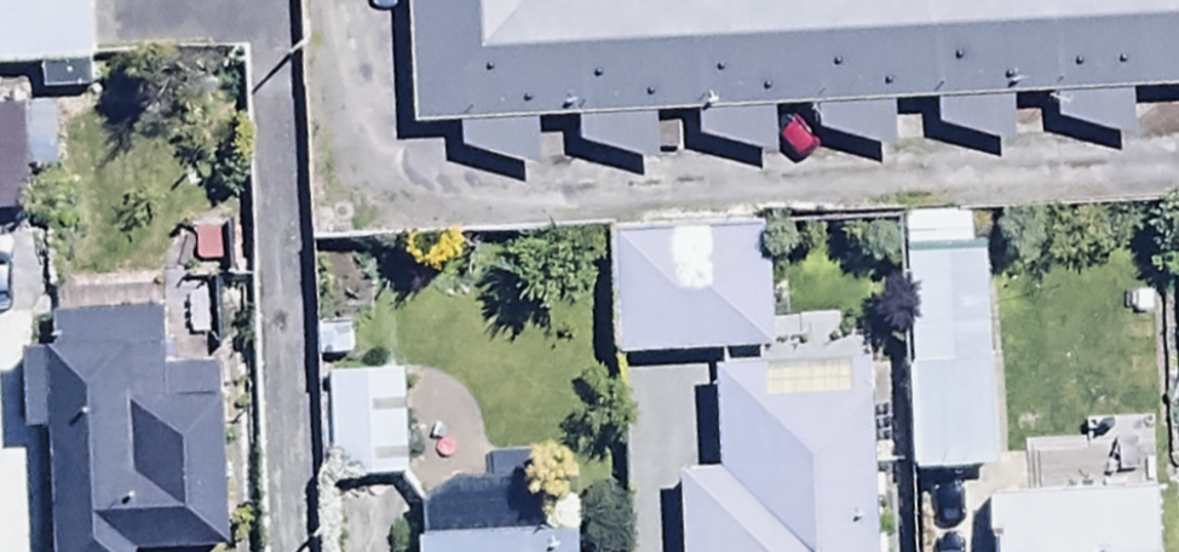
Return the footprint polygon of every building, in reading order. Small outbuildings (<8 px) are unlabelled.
[(89,5),(89,0),(0,0),(0,9),(89,5)] [(415,121),(465,119),(466,148),(537,162),(535,118),(578,116),(579,138),(656,157),(654,115),(697,113),(698,133),(776,157),(773,107),(815,104),(817,125),(895,147),(892,101),(934,98),(936,125),(1014,143),(1011,98),(1055,96),(1056,115),(1132,140),(1130,92),(1178,90),(1178,0),(410,0),(415,121)] [(0,101),(0,200),(29,199),(23,100),(0,101)] [(611,298),(751,288),(742,162),(602,173),(611,298)] [(989,167),(905,169),(911,424),(995,422),(989,167)] [(24,344),(27,424),(47,423),(51,551),(141,551),(141,544),(228,541),(222,364),(157,366),(155,297),(53,300),(54,343),(24,344)] [(711,306),(716,413),(678,414),(685,551),(890,551),(877,298),(711,306)] [(411,313),(316,317),(321,431),(416,427),(411,313)] [(995,443),(1000,551),(1160,551),(1155,435),(995,443)] [(422,483),(423,551),(584,551),(583,529),(547,530),(546,480),(422,483)]
